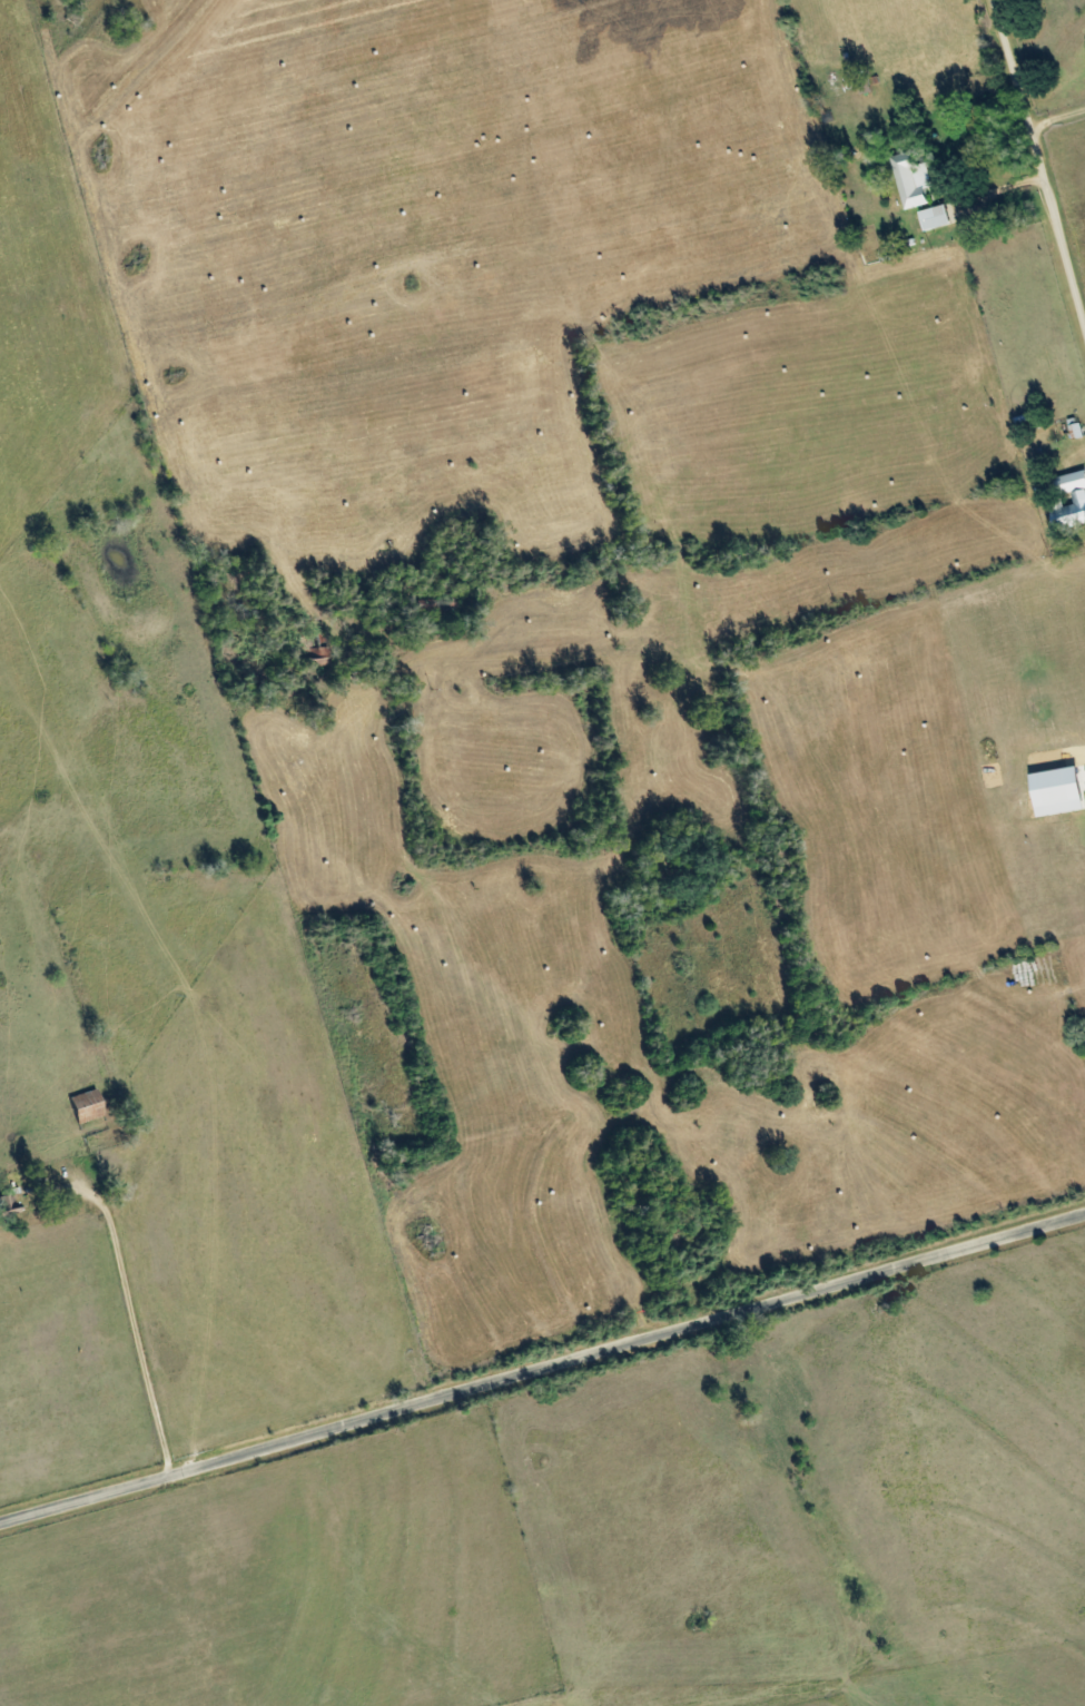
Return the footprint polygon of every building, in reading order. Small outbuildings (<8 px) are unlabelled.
[(905,210),(929,204),(925,189),(933,186),(927,162),(915,166),(912,151),(891,157),(905,210)] [(918,212),(923,231),(951,224),(945,205),(918,212)] [(1060,496),(1071,493),(1075,505),(1063,508),(1062,505),(1050,508),(1056,531),(1084,523),(1084,471),(1056,479),(1060,496)] [(1030,775),(1037,818),(1084,810),(1077,767),(1030,775)] [(75,1123),(102,1117),(96,1090),(69,1096),(75,1123)]
